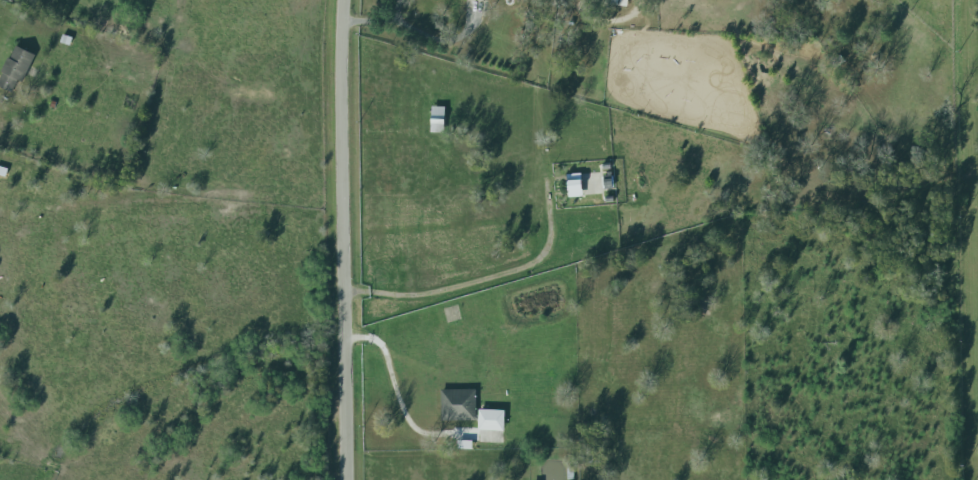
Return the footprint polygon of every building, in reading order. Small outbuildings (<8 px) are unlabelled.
[(18,80),(24,83),(35,54),(13,46),(0,82),(0,87),(13,92),(18,80)] [(569,198),(583,197),(582,177),(568,178),(569,198)] [(440,390),(475,390),(476,416),(478,417),(478,410),(504,412),(504,432),(477,431),(477,423),(475,422),(441,421),(440,390)]
